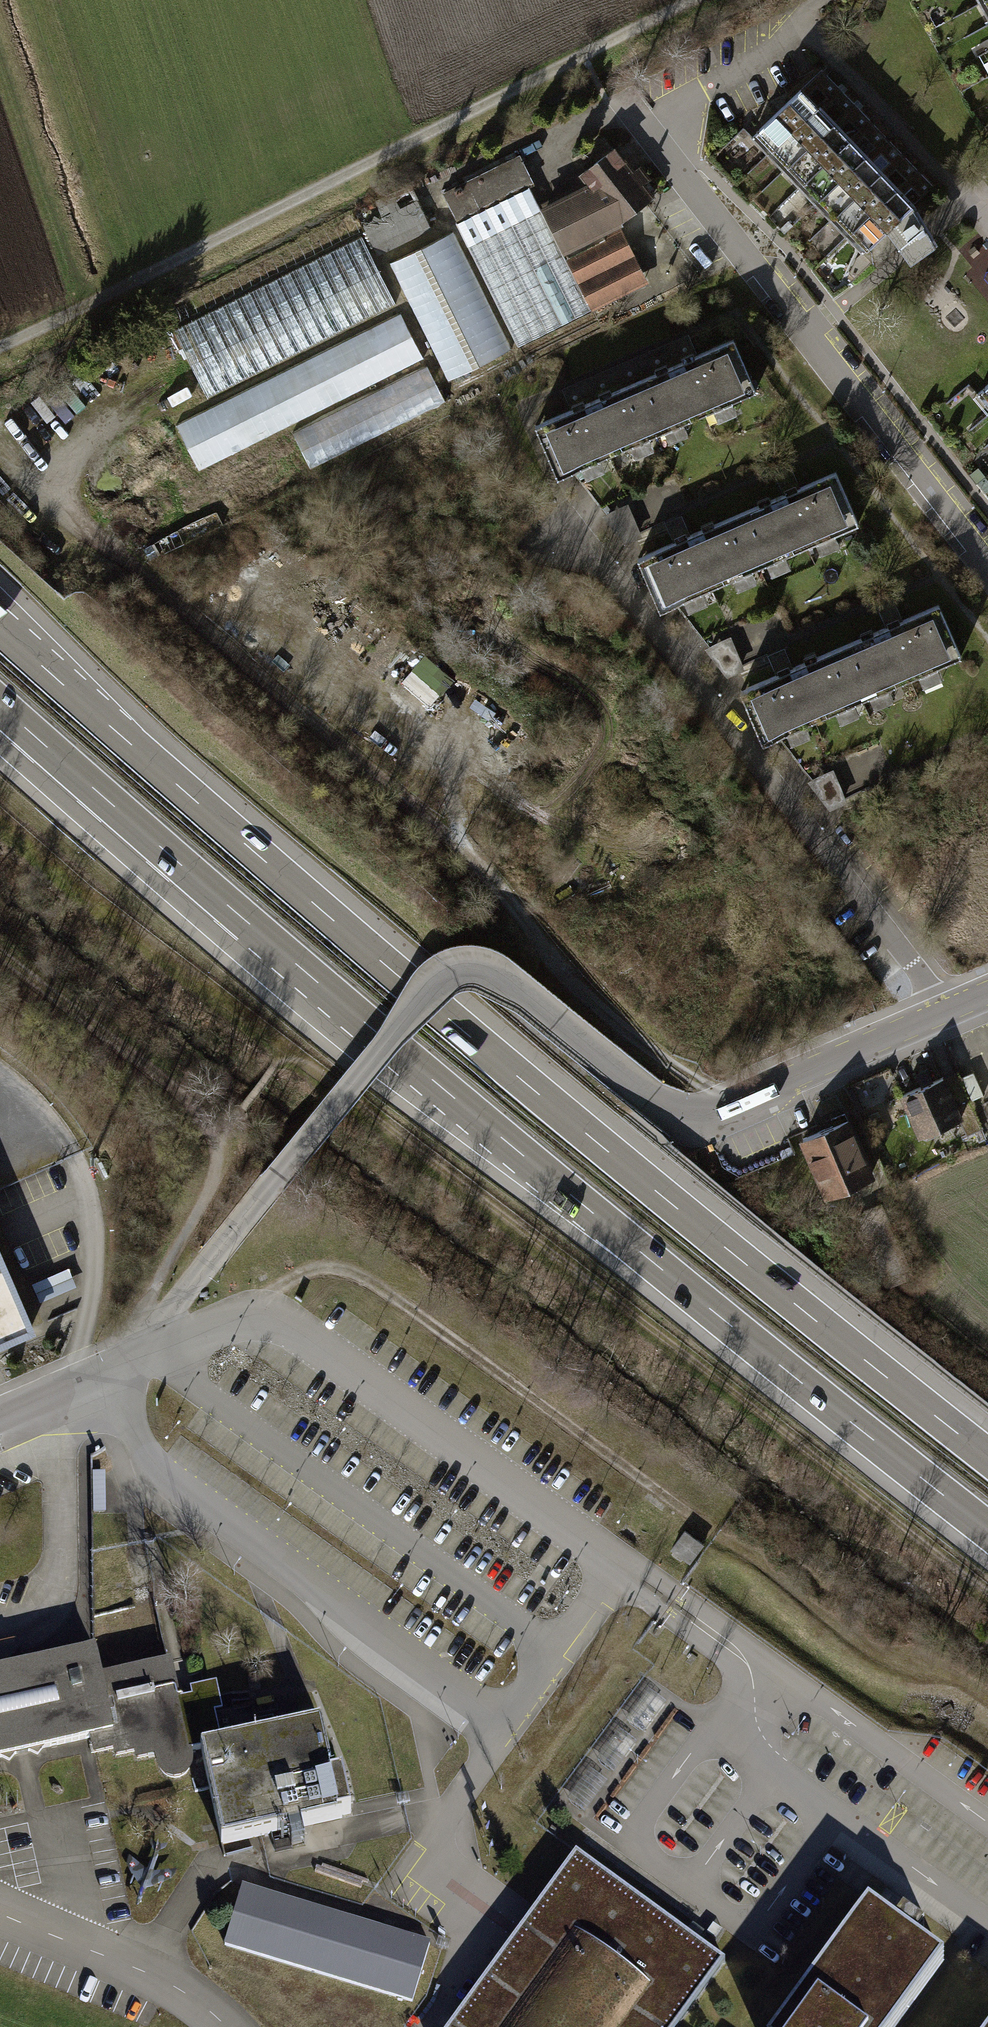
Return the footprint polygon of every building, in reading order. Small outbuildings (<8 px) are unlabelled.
[(826,75),(759,136),(876,264),(921,224),(906,209),(928,189),(826,75)] [(578,191),(548,205),(569,249),(629,220),(657,196),(650,184),(655,178),(645,166),(640,170),(619,147),(590,169),(571,179),(578,191)] [(521,154),(444,192),(458,220),(535,183),(521,154)] [(532,190),(458,226),(520,346),(589,312),(532,190)] [(417,191),(362,215),(379,254),(434,229),(417,191)] [(662,229),(642,238),(652,258),(671,249),(662,229)] [(626,232),(576,255),(571,257),(595,309),(649,283),(626,232)] [(162,337),(199,401),(398,304),(362,234),(162,337)] [(451,235),(399,262),(392,265),(450,377),(509,347),(451,235)] [(402,319),(183,425),(203,465),(422,359),(402,319)] [(752,389),(729,336),(695,351),(687,333),(621,362),(652,432),(752,389)] [(652,432),(621,362),(560,388),(568,405),(529,422),(552,475),(652,432)] [(429,373),(301,434),(316,466),(444,405),(429,373)] [(855,523),(832,470),(733,513),(756,565),(855,523)] [(756,565),(733,513),(634,555),(657,608),(756,565)] [(959,657),(936,604),(836,646),(859,700),(959,657)] [(725,676),(747,666),(733,635),(711,645),(725,676)] [(859,700),(836,646),(736,689),(759,742),(859,700)] [(431,706),(456,678),(427,653),(403,681),(431,706)] [(832,806),(847,799),(835,775),(820,782),(832,806)] [(943,1076),(898,1095),(917,1138),(962,1118),(943,1076)] [(873,1176),(847,1117),(796,1140),(822,1198),(873,1176)] [(31,1328),(9,1277),(0,1256),(0,1341),(31,1328)] [(32,1283),(40,1301),(77,1286),(69,1267),(32,1283)] [(704,1544),(686,1530),(672,1549),(690,1562),(704,1544)] [(71,1651),(97,1647),(92,1613),(65,1618),(71,1651)] [(91,1737),(93,1745),(90,1746),(91,1753),(114,1748),(116,1755),(136,1751),(137,1758),(157,1753),(160,1767),(163,1772),(168,1776),(174,1777),(182,1776),(186,1772),(189,1767),(190,1760),(189,1753),(201,1751),(200,1748),(274,1732),(271,1717),(256,1720),(252,1706),(214,1714),(210,1695),(188,1700),(177,1702),(169,1663),(159,1665),(101,1678),(94,1650),(0,1670),(0,1757),(91,1737)] [(667,1703),(649,1690),(626,1721),(643,1734),(667,1703)] [(200,1748),(201,1751),(221,1844),(262,1835),(342,1818),(341,1816),(350,1814),(342,1774),(332,1776),(321,1722),(274,1732),(200,1748)] [(637,1742),(619,1730),(597,1761),(614,1773),(637,1742)] [(607,1782),(590,1770),(567,1800),(585,1813),(607,1782)] [(448,2026),(677,2026),(725,1961),(693,1938),(575,1853),(517,1933),(448,2026)] [(429,1944),(243,1887),(225,1945),(412,2002),(429,1944)] [(778,2026),(894,2026),(944,1959),(868,1904),(778,2026)]
